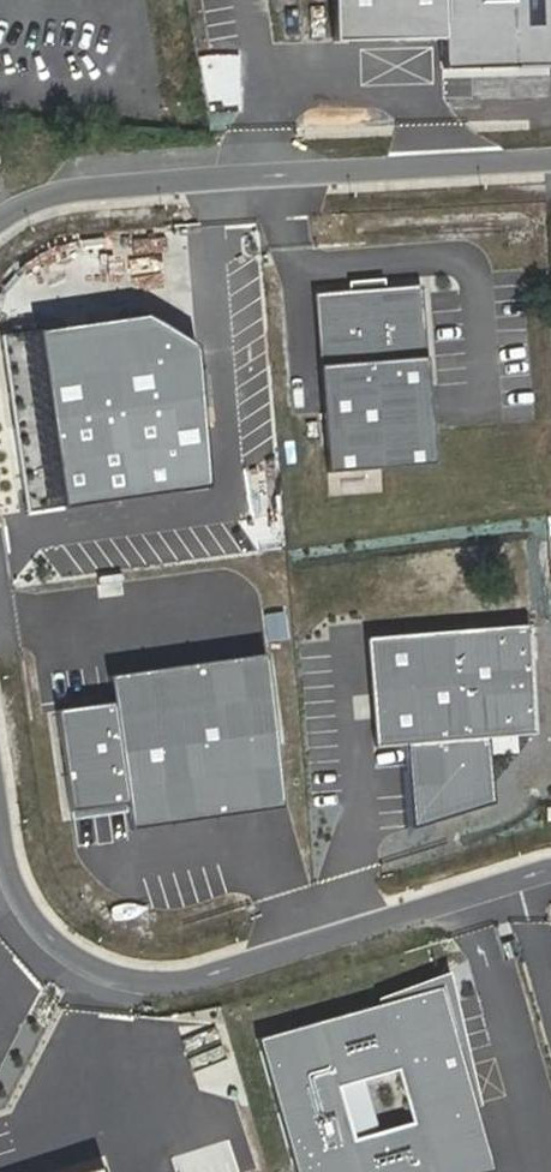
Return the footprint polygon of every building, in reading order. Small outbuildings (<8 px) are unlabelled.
[(348,48),(457,46),(458,77),(550,76),(550,0),(348,0),(348,48)] [(419,283),(311,291),(325,470),(433,462),(419,283)] [(146,323),(1,347),(28,511),(205,486),(188,350),(146,323)] [(378,493),(377,474),(328,478),(329,497),(378,493)] [(524,631),(368,643),(376,745),(406,742),(415,825),(492,801),(487,736),(532,733),(524,631)] [(258,660),(234,663),(257,817),(280,814),(258,660)] [(109,707),(54,715),(69,818),(125,809),(128,836),(257,817),(234,663),(107,682),(109,707)] [(535,799),(536,812),(550,811),(550,798),(535,799)] [(255,1041),(291,1171),(485,1171),(491,1170),(441,991),(255,1041)]
